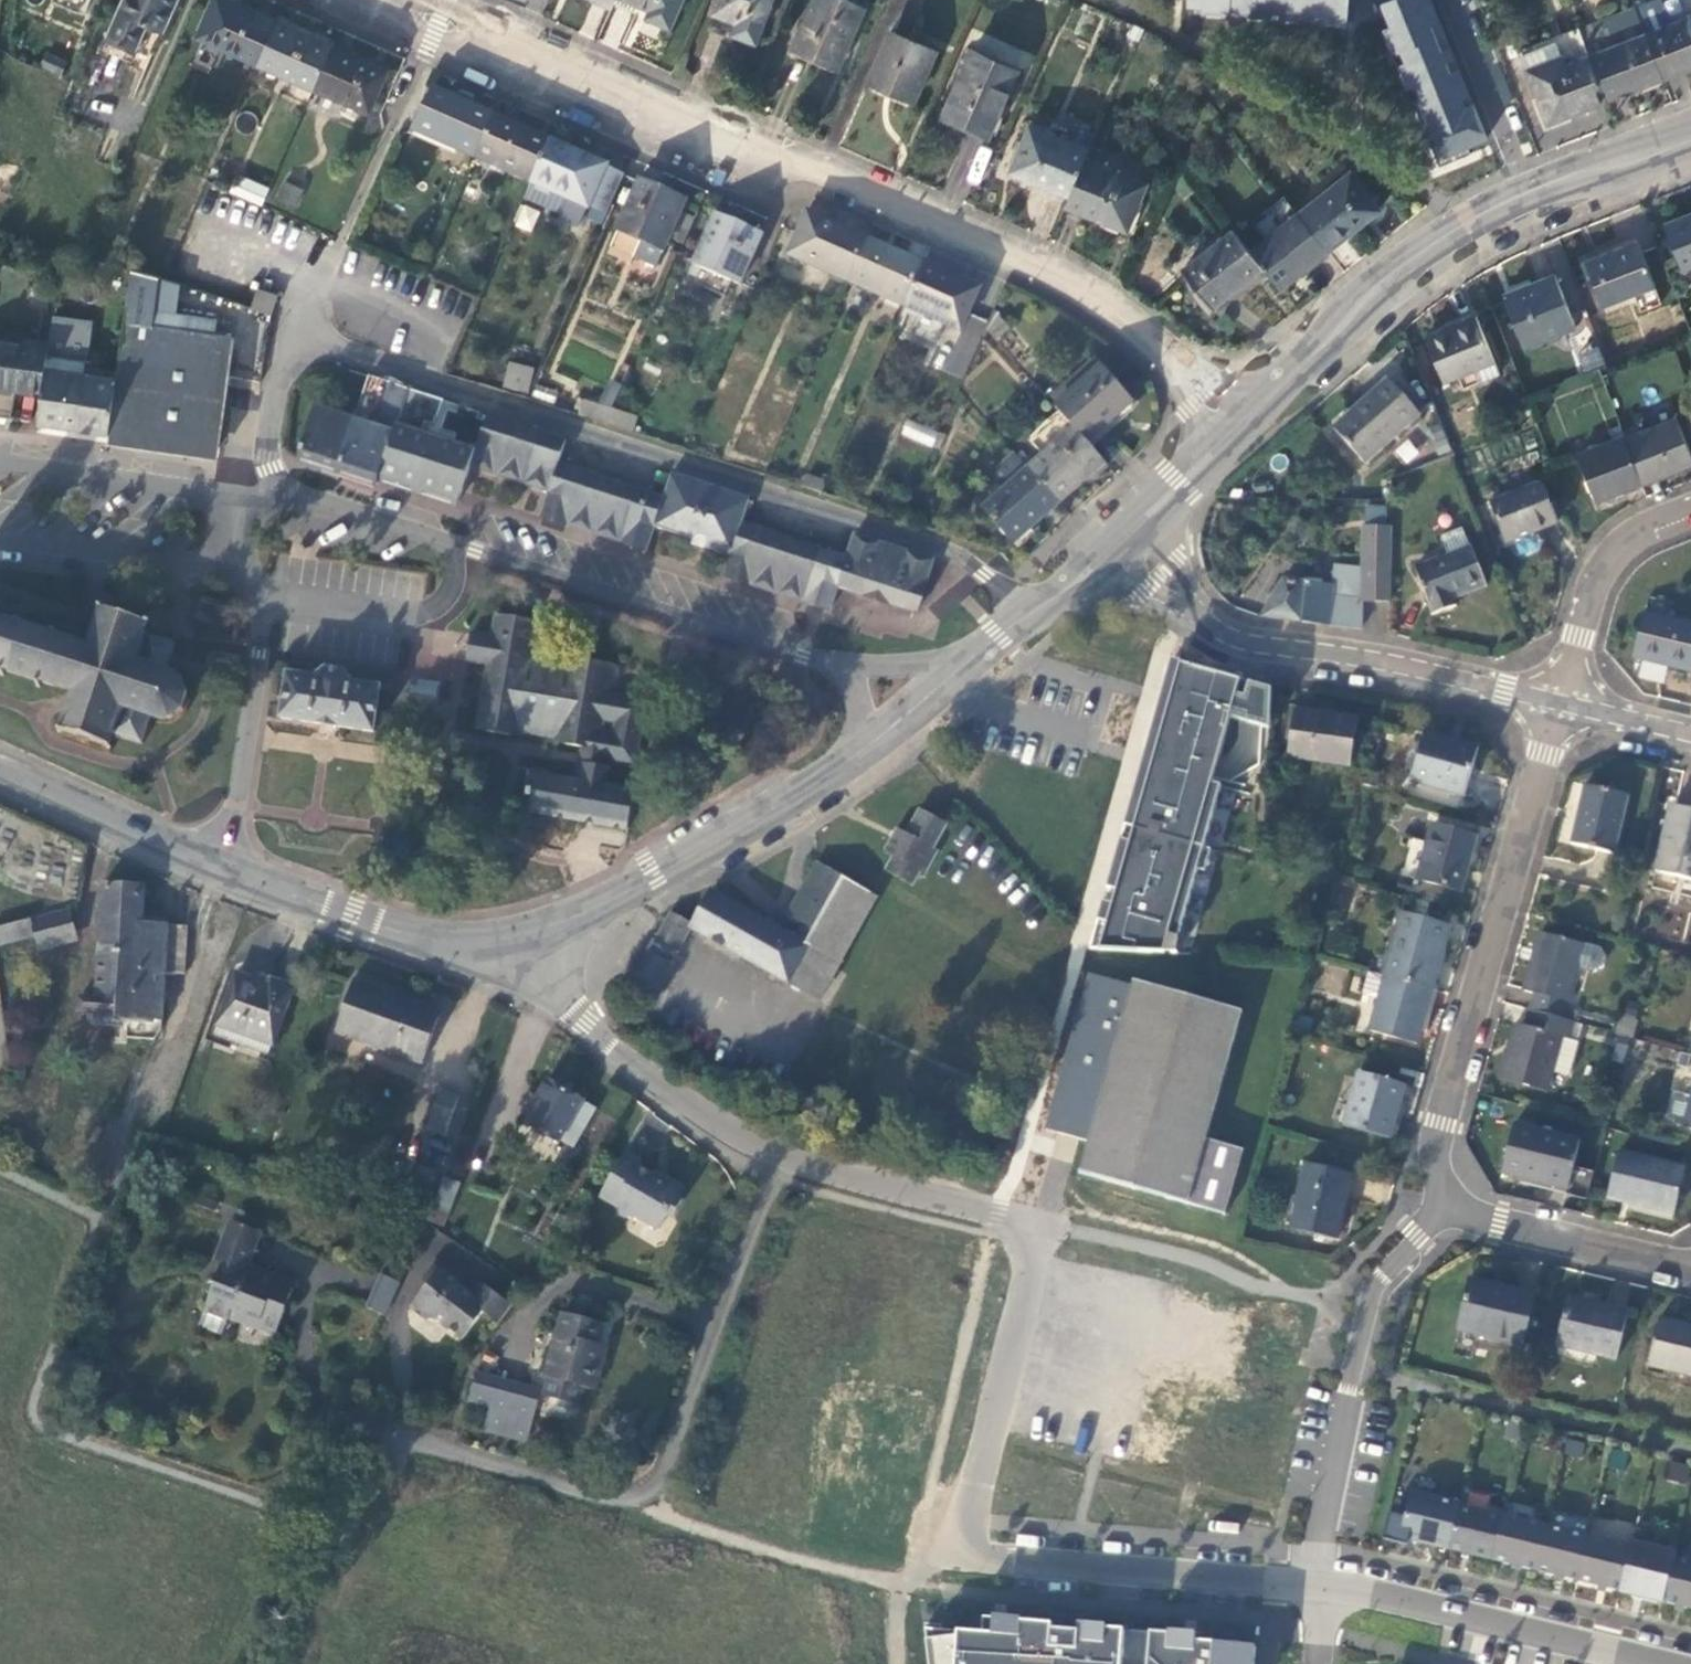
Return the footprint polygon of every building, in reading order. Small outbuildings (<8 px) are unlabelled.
[(65,2),(59,17),(76,25),(87,0),(60,0),(65,2)] [(110,35),(138,47),(151,19),(166,26),(178,0),(126,0),(110,35)] [(198,30),(260,58),(278,15),(244,0),(212,0),(198,30)] [(614,5),(670,30),(683,0),(616,0),(614,5)] [(711,25),(759,42),(774,0),(720,0),(711,25)] [(817,0),(789,60),(834,81),(862,21),(817,0)] [(1346,0),(1186,0),(1185,5),(1345,16),(1346,0)] [(1443,162),(1488,144),(1430,0),(1395,0),(1380,6),(1443,162)] [(278,15),(260,58),(315,82),(334,40),(278,15)] [(1690,77),(1690,26),(1643,45),(1661,89),(1690,77)] [(1019,69),(1025,54),(983,37),(977,52),(1019,69)] [(1546,134),(1604,112),(1587,68),(1575,39),(1551,48),(1553,53),(1519,67),(1546,134)] [(315,82),(370,107),(389,65),(334,40),(315,82)] [(935,63),(888,42),(865,95),(912,116),(935,63)] [(1604,112),(1661,89),(1643,45),(1587,68),(1604,112)] [(44,55),(40,69),(61,76),(65,61),(44,55)] [(1017,82),(969,62),(940,130),(988,150),(1017,82)] [(430,84),(411,127),(471,153),(490,110),(430,84)] [(490,110),(471,153),(528,179),(548,135),(490,110)] [(528,179),(521,196),(558,212),(556,216),(575,224),(584,204),(586,205),(587,202),(603,209),(620,170),(604,164),(605,161),(548,135),(528,179)] [(1087,162),(1028,137),(1009,183),(1067,207),(1084,170),(1087,162)] [(1145,197),(1084,170),(1067,207),(1063,217),(1124,243),(1145,197)] [(1327,251),(1380,209),(1349,171),(1297,214),(1327,251)] [(688,197),(643,176),(609,249),(626,257),(630,249),(659,262),(688,197)] [(268,202),(236,188),(229,204),(261,217),(268,202)] [(512,225),(530,233),(539,210),(521,203),(512,225)] [(811,208),(791,252),(852,279),(871,236),(811,208)] [(762,230),(716,210),(694,261),(740,281),(762,230)] [(1281,289),(1327,251),(1297,214),(1250,250),(1264,268),(1281,289)] [(1665,236),(1683,281),(1690,278),(1690,225),(1665,236)] [(1212,308),(1264,268),(1250,250),(1234,230),(1182,270),(1212,308)] [(906,303),(926,260),(871,236),(852,279),(906,303)] [(1635,254),(1585,274),(1602,319),(1652,299),(1635,254)] [(962,328),(982,285),(926,260),(906,303),(962,328)] [(130,282),(108,444),(217,460),(233,351),(214,348),(216,331),(175,325),(179,296),(130,282)] [(1553,286),(1502,306),(1523,359),(1573,340),(1553,286)] [(276,307),(256,301),(249,321),(269,328),(276,307)] [(1473,327),(1422,346),(1441,395),(1470,383),(1475,396),(1497,387),(1473,327)] [(997,331),(985,343),(995,354),(1007,342),(997,331)] [(0,353),(0,399),(23,402),(39,404),(45,359),(0,353)] [(534,369),(512,365),(507,388),(529,393),(534,369)] [(46,367),(37,435),(106,444),(114,390),(83,386),(85,372),(46,367)] [(1132,403),(1100,368),(1055,409),(1063,417),(1087,444),(1132,403)] [(409,392),(370,379),(357,420),(340,471),(379,484),(382,473),(409,392)] [(439,409),(442,402),(409,392),(382,473),(461,499),(471,468),(476,454),(452,446),(454,437),(440,432),(446,411),(439,409)] [(1386,392),(1332,441),(1364,477),(1418,427),(1386,392)] [(0,399),(0,428),(19,431),(23,402),(0,399)] [(639,419),(587,402),(583,416),(634,433),(639,419)] [(315,408),(299,458),(340,471),(357,420),(315,408)] [(514,426),(488,417),(476,454),(471,468),(497,477),(514,426)] [(1063,417),(1033,444),(1044,456),(1029,469),(1060,504),(1105,463),(1087,444),(1063,417)] [(906,419),(900,433),(933,448),(939,433),(906,419)] [(522,485),(539,434),(514,426),(497,477),(522,485)] [(1690,474),(1673,428),(1621,449),(1639,495),(1690,474)] [(539,434),(522,485),(549,494),(559,465),(566,442),(539,434)] [(1592,513),(1639,495),(1621,449),(1574,467),(1592,513)] [(1013,483),(984,509),(1016,544),(1060,504),(1029,469),(1016,454),(1000,469),(1013,483)] [(585,473),(559,465),(549,494),(541,519),(568,528),(585,473)] [(595,536),(612,482),(585,473),(568,528),(595,536)] [(751,503),(671,476),(664,499),(654,529),(733,555),(743,525),(751,503)] [(636,490),(612,482),(595,536),(619,544),(636,490)] [(807,487),(803,500),(820,506),(824,493),(807,487)] [(654,529),(664,499),(636,490),(619,544),(646,553),(654,529)] [(1504,556),(1556,535),(1539,495),(1487,516),(1504,556)] [(848,560),(743,525),(733,555),(725,579),(830,613),(838,588),(848,560)] [(934,562),(856,536),(848,560),(838,588),(916,614),(934,562)] [(1265,630),(1358,642),(1358,614),(1387,615),(1389,539),(1361,539),(1359,612),(1330,609),(1331,599),(1282,593),(1266,622),(1265,630)] [(1453,611),(1485,599),(1462,540),(1438,549),(1445,567),(1413,579),(1431,628),(1456,618),(1453,611)] [(74,696),(61,733),(115,751),(119,738),(148,747),(157,720),(176,721),(189,710),(193,695),(188,682),(172,670),(179,646),(152,637),(156,622),(104,605),(92,642),(0,613),(0,671),(74,696)] [(538,632),(495,626),(492,648),(468,645),(464,673),(485,676),(475,744),(578,760),(573,792),(526,785),(519,827),(627,843),(631,816),(639,817),(641,803),(602,798),(606,772),(632,776),(640,724),(645,725),(647,713),(617,709),(622,677),(569,669),(568,675),(532,670),(538,632)] [(1631,671),(1690,685),(1690,684),(1690,638),(1642,627),(1631,671)] [(1087,953),(1096,954),(1175,958),(1175,942),(1219,786),(1211,783),(1230,722),(1268,732),(1270,691),(1168,661),(1087,953)] [(286,686),(280,731),(373,746),(379,697),(351,695),(346,684),(324,680),(315,690),(286,686)] [(436,689),(419,687),(417,702),(435,704),(436,689)] [(1354,733),(1292,725),(1286,769),(1349,777),(1354,733)] [(1422,745),(1408,793),(1461,808),(1475,760),(1422,745)] [(1582,798),(1568,856),(1612,866),(1626,808),(1582,798)] [(1669,817),(1653,883),(1690,892),(1690,822),(1669,817)] [(895,841),(881,865),(890,870),(882,884),(910,900),(919,885),(923,888),(937,864),(933,861),(947,837),(918,820),(903,845),(895,841)] [(1473,849),(1431,837),(1415,892),(1458,904),(1473,849)] [(671,909),(637,968),(663,983),(687,942),(816,1014),(874,908),(815,875),(785,928),(810,942),(802,956),(706,903),(695,923),(671,909)] [(143,899),(102,897),(97,1006),(77,1005),(76,1025),(94,1026),(94,1031),(126,1033),(125,1050),(152,1051),(160,1041),(163,987),(183,988),(185,941),(167,941),(168,933),(142,931),(143,899)] [(0,942),(0,958),(33,949),(37,964),(72,954),(64,924),(0,942)] [(1449,939),(1399,926),(1382,989),(1431,1002),(1449,939)] [(1527,1022),(1571,1034),(1575,1019),(1564,1016),(1574,980),(1591,985),(1599,980),(1602,970),(1597,961),(1538,943),(1521,1003),(1531,1006),(1527,1022)] [(1068,1136),(1087,1142),(1131,987),(1089,975),(1045,1130),(1068,1136)] [(1242,1014),(1132,983),(1131,987),(1087,1142),(1078,1173),(1223,1214),(1240,1152),(1206,1142),(1242,1014)] [(267,997),(235,986),(212,1049),(267,1069),(292,1000),(269,992),(267,997)] [(1382,989),(1365,1043),(1414,1058),(1431,1002),(1382,989)] [(418,1016),(352,991),(333,1042),(376,1058),(374,1064),(391,1070),(393,1063),(421,1073),(437,1029),(416,1021),(418,1016)] [(1619,1013),(1616,1034),(1632,1037),(1635,1016),(1619,1013)] [(1565,1052),(1571,1034),(1527,1022),(1522,1037),(1512,1034),(1495,1091),(1543,1105),(1559,1050),(1565,1052)] [(1644,1074),(1649,1057),(1631,1052),(1626,1068),(1644,1074)] [(1686,1066),(1679,1064),(1674,1081),(1690,1086),(1690,1068),(1686,1066)] [(1402,1097),(1356,1084),(1341,1138),(1387,1151),(1402,1097)] [(594,1122),(546,1092),(521,1133),(559,1156),(560,1153),(571,1160),(594,1122)] [(1689,1107),(1672,1102),(1663,1131),(1680,1136),(1680,1139),(1690,1142),(1690,1100),(1689,1107)] [(458,1108),(439,1101),(426,1142),(445,1148),(458,1108)] [(1512,1137),(1500,1185),(1566,1201),(1578,1153),(1512,1137)] [(1684,1180),(1617,1164),(1606,1212),(1673,1228),(1684,1180)] [(620,1165),(595,1209),(611,1218),(612,1224),(624,1230),(630,1229),(654,1243),(664,1226),(669,1229),(678,1213),(676,1203),(634,1179),(636,1175),(620,1165)] [(416,1176),(402,1171),(391,1198),(404,1204),(416,1176)] [(444,1176),(433,1205),(448,1211),(459,1182),(444,1176)] [(1302,1176),(1288,1242),(1335,1252),(1349,1186),(1302,1176)] [(434,1183),(417,1178),(407,1205),(424,1211),(434,1183)] [(259,1246),(228,1234),(214,1270),(221,1273),(196,1338),(221,1348),(228,1328),(276,1346),(294,1297),(247,1279),(259,1246)] [(430,1277),(420,1289),(420,1299),(422,1300),(407,1319),(424,1333),(428,1327),(459,1352),(481,1326),(495,1337),(510,1319),(481,1296),(469,1312),(453,1299),(455,1297),(430,1277)] [(379,1287),(364,1318),(383,1327),(395,1293),(379,1287)] [(1533,1307),(1467,1291),(1455,1342),(1521,1358),(1533,1307)] [(1627,1322),(1565,1308),(1554,1356),(1616,1370),(1627,1322)] [(603,1338),(560,1326),(542,1390),(594,1404),(606,1360),(597,1357),(603,1338)] [(1657,1331),(1646,1378),(1690,1389),(1690,1339),(1657,1331)] [(540,1404),(474,1387),(468,1413),(488,1418),(482,1442),(526,1454),(540,1404)] [(1475,1414),(1460,1410),(1455,1426),(1472,1430),(1475,1414)] [(1518,1425),(1502,1421),(1498,1437),(1515,1441),(1518,1425)] [(1688,1483),(1690,1469),(1690,1466),(1668,1461),(1664,1479),(1688,1483)] [(1454,1501),(1405,1489),(1399,1515),(1383,1511),(1377,1537),(1395,1542),(1397,1537),(1486,1559),(1497,1514),(1453,1503),(1454,1501)] [(1539,1524),(1497,1514),(1486,1559),(1528,1569),(1539,1524)] [(1582,1535),(1539,1524),(1528,1569),(1571,1579),(1582,1535)] [(1652,1533),(1629,1527),(1625,1546),(1614,1590),(1657,1600),(1668,1556),(1669,1553),(1648,1548),(1652,1533)] [(1614,1590),(1625,1546),(1582,1535),(1571,1579),(1614,1590)] [(1668,1556),(1657,1600),(1690,1609),(1690,1562),(1668,1556)] [(1261,1639),(1127,1628),(1127,1623),(1084,1619),(1084,1625),(1054,1622),(1055,1616),(997,1612),(995,1635),(925,1629),(929,1663),(1258,1663),(1261,1639)]
